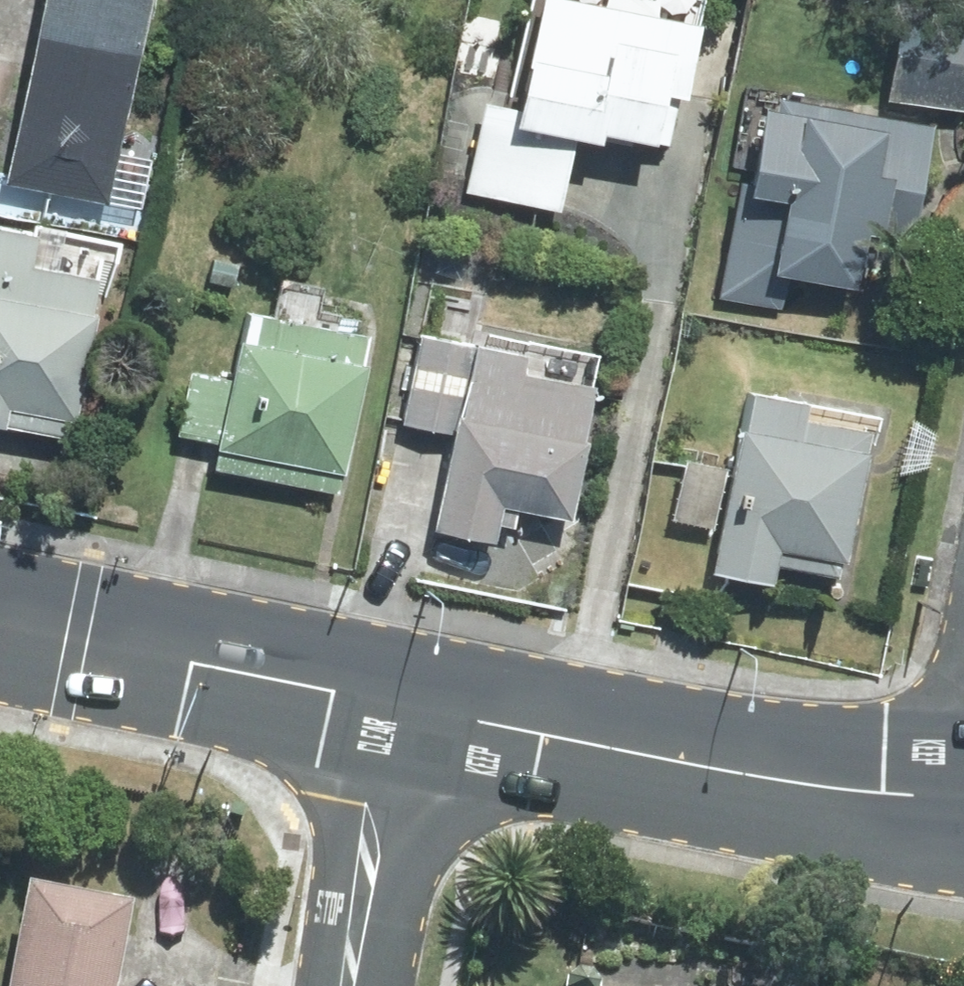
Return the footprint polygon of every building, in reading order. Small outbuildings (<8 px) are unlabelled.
[(2,182),(97,200),(135,0),(37,0),(2,182)] [(661,148),(679,36),(527,11),(509,120),(485,117),(473,193),(545,205),(557,131),(661,148)] [(894,18),(881,102),(963,115),(963,29),(894,18)] [(913,145),(755,119),(726,293),(772,301),(776,281),(836,290),(847,228),(898,236),(913,145)] [(0,236),(0,410),(59,421),(85,286),(13,272),(20,239),(0,236)] [(366,340),(250,316),(218,471),(334,495),(366,340)] [(510,370),(419,354),(407,426),(450,433),(432,534),(481,542),(488,500),(559,512),(579,398),(507,385),(510,370)] [(871,414),(753,394),(723,577),(840,596),(871,414)] [(16,901),(0,979),(0,985),(100,985),(114,921),(16,901)]
